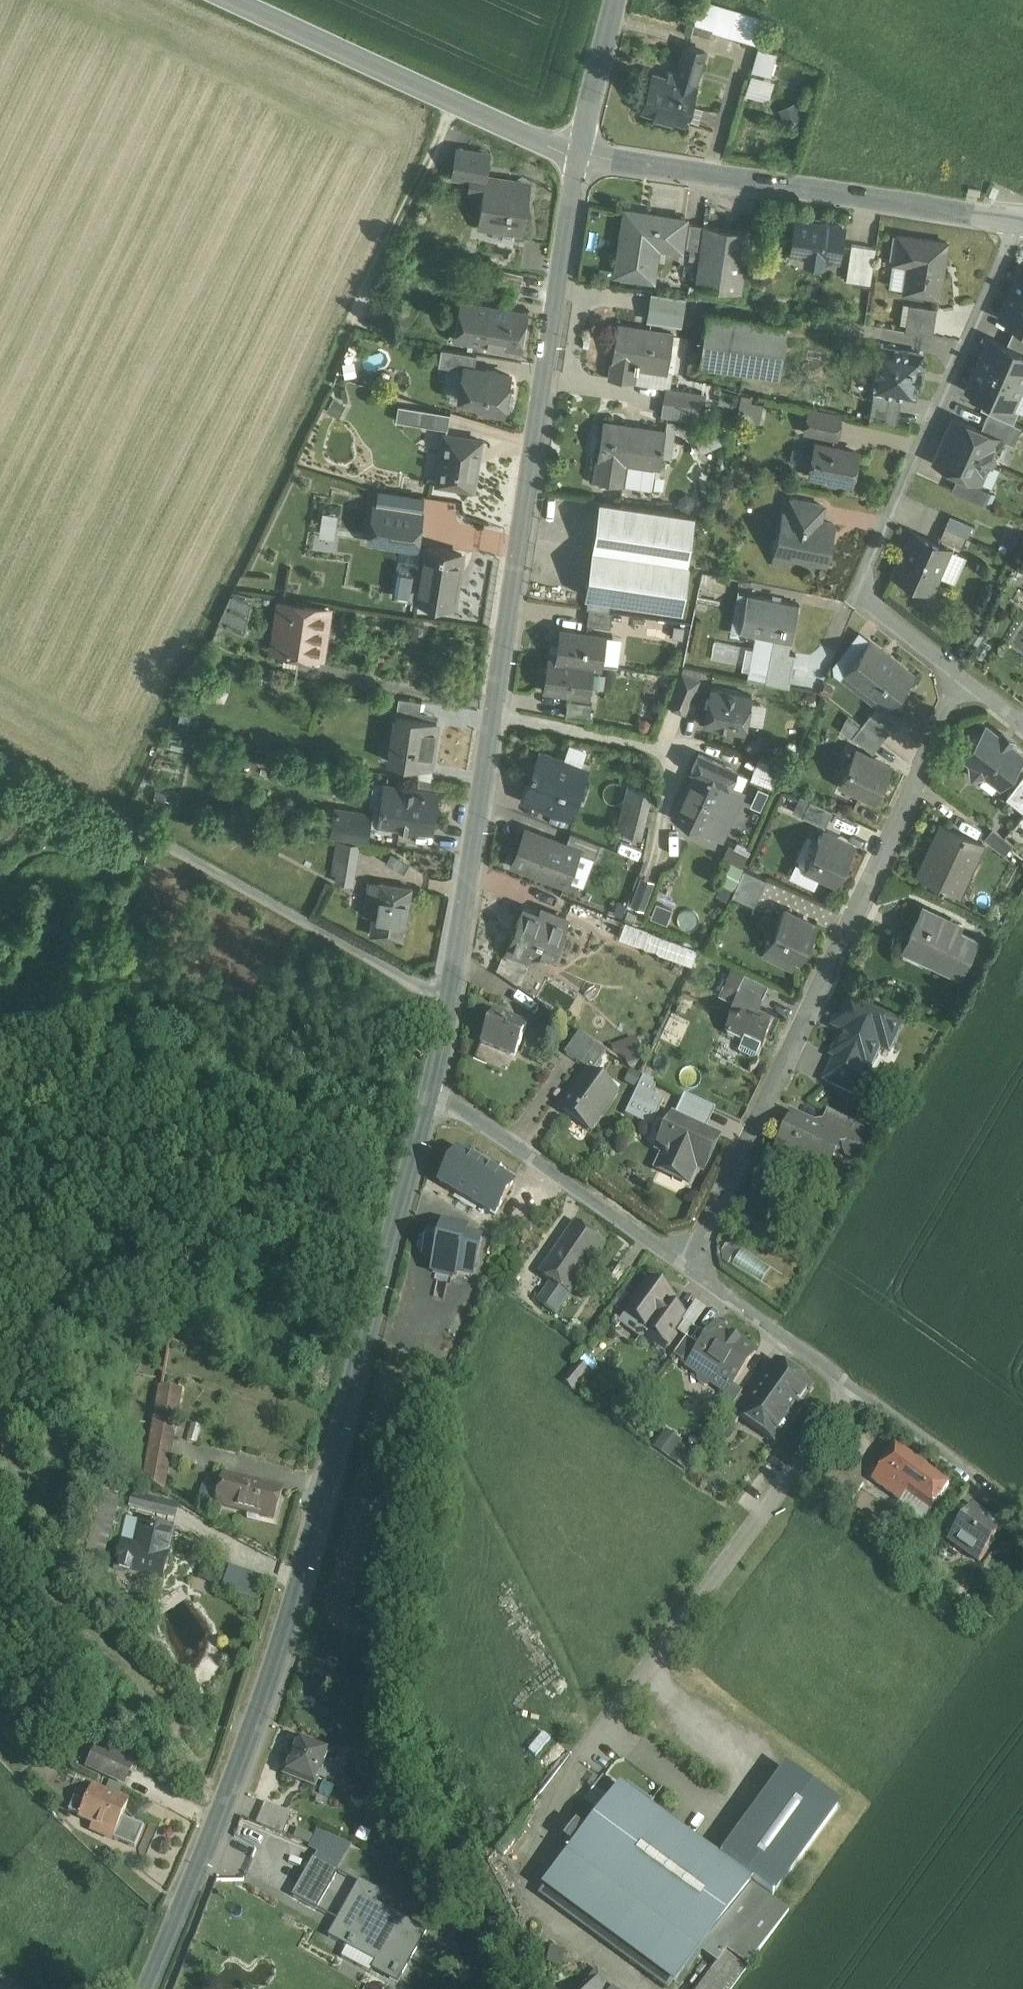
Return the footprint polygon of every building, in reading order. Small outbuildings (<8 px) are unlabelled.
[(703,0),(702,0),(696,20),(715,26),(715,29),(759,42),(766,19),(703,0)] [(705,50),(686,44),(676,79),(694,84),(705,50)] [(758,44),(751,69),(772,75),(780,51),(758,44)] [(770,98),(775,77),(749,71),(745,92),(770,98)] [(676,79),(654,72),(643,107),(685,120),(695,85),(694,84),(676,79)] [(478,178),(481,152),(457,149),(453,174),(469,177),(478,178)] [(478,178),(484,179),(485,178),(488,153),(481,152),(478,178)] [(485,178),(484,179),(478,178),(469,177),(467,192),(489,195),(491,179),(485,178)] [(525,183),(491,179),(489,195),(485,224),(520,228),(525,183)] [(685,217),(627,208),(617,271),(652,277),(658,237),(681,240),(685,217)] [(843,225),(797,218),(792,248),(808,250),(807,258),(821,261),(823,253),(838,255),(843,225)] [(707,224),(690,222),(686,246),(704,248),(707,224)] [(747,230),(707,224),(704,248),(699,283),(738,289),(747,230)] [(947,241),(898,234),(895,256),(910,258),(905,290),(939,295),(947,241)] [(876,246),(852,243),(847,278),(870,282),(876,246)] [(1022,263),(1011,289),(1022,294),(1022,264),(1022,263)] [(1011,289),(999,315),(1016,322),(1022,325),(1022,294),(1011,289)] [(685,298),(652,293),(648,319),(681,324),(685,298)] [(525,310),(471,300),(466,329),(519,339),(525,310)] [(905,327),(931,333),(937,305),(911,300),(905,327)] [(788,323),(708,311),(700,363),(780,374),(788,323)] [(1016,322),(1011,333),(1022,338),(1022,325),(1016,322)] [(674,333),(618,325),(610,377),(634,381),(636,367),(638,368),(639,366),(668,370),(674,333)] [(1011,333),(1006,344),(1022,351),(1022,338),(1011,333)] [(989,336),(978,362),(1022,381),(1022,379),(1022,351),(1006,344),(989,336)] [(922,353),(879,345),(878,357),(876,358),(874,360),(872,362),(871,366),(871,367),(871,371),(872,374),(873,375),(874,377),(872,388),(874,388),(902,393),(915,395),(917,381),(919,382),(922,367),(920,367),(922,353)] [(477,353),(441,347),(438,364),(464,368),(464,366),(474,368),(477,353)] [(1022,381),(978,362),(967,388),(985,396),(1011,407),(1011,406),(1022,381)] [(474,368),(464,366),(464,368),(459,398),(485,402),(484,408),(504,411),(505,405),(507,406),(512,402),(513,396),(510,391),(507,391),(510,374),(474,368)] [(692,390),(666,386),(664,400),(689,404),(692,390)] [(902,393),(874,388),(869,418),(897,423),(902,393)] [(1011,407),(985,396),(980,407),(1013,421),(1018,409),(1011,406),(1011,407)] [(689,404),(664,400),(662,413),(687,417),(689,404)] [(450,412),(424,408),(421,423),(448,427),(450,412)] [(841,414),(810,408),(805,431),(837,437),(841,414)] [(998,435),(954,416),(944,438),(988,458),(998,435)] [(667,431),(604,422),(595,479),(624,483),(627,461),(661,466),(667,431)] [(481,439),(445,433),(438,481),(473,487),(481,439)] [(988,458),(944,438),(935,460),(979,479),(988,458)] [(858,451),(816,443),(815,449),(812,448),(807,452),(805,462),(809,467),(811,467),(810,473),(827,477),(830,481),(835,482),(839,479),(852,482),(858,451)] [(990,490),(957,475),(951,489),(984,504),(990,490)] [(824,504),(791,497),(788,513),(821,520),(824,504)] [(695,514),(600,499),(593,547),(688,562),(688,561),(695,514)] [(422,513),(375,506),(370,537),(417,544),(422,513)] [(316,547),(336,548),(338,508),(318,508),(316,547)] [(788,513),(785,513),(779,540),(788,542),(793,550),(792,555),(826,562),(834,522),(821,520),(788,513)] [(967,535),(945,526),(940,537),(962,547),(967,535)] [(951,549),(912,532),(893,574),(932,591),(951,549)] [(462,553),(423,547),(422,548),(424,548),(420,569),(399,566),(394,593),(454,603),(462,553)] [(688,562),(593,547),(585,595),(589,595),(611,599),(682,609),(690,561),(688,561),(688,562)] [(233,589),(218,622),(243,632),(252,595),(233,589)] [(798,603),(748,593),(741,631),(790,640),(791,640),(798,603)] [(611,599),(589,595),(587,607),(589,608),(609,610),(611,599)] [(328,608),(280,601),(277,624),(285,625),(281,649),(321,655),(328,608)] [(609,610),(589,608),(587,623),(611,627),(613,611),(609,610)] [(606,635),(562,628),(557,658),(594,664),(602,665),(606,635)] [(790,640),(774,637),(766,681),(789,686),(796,652),(788,651),(790,640)] [(914,675),(869,641),(845,672),(890,706),(914,675)] [(557,658),(548,657),(544,687),(589,694),(594,664),(557,658)] [(683,666),(668,703),(686,711),(700,678),(699,678),(703,669),(683,666)] [(752,694),(711,687),(704,724),(745,732),(752,694)] [(422,700),(398,696),(396,713),(419,716),(422,700)] [(592,702),(568,699),(566,714),(589,718),(592,702)] [(419,716),(396,713),(389,760),(430,766),(437,719),(419,716)] [(891,728),(871,713),(862,725),(882,740),(891,728)] [(882,740),(862,725),(853,736),(873,752),(882,740)] [(980,733),(968,735),(973,775),(987,773),(1001,784),(1022,755),(985,726),(980,733)] [(891,766),(856,749),(840,782),(876,799),(884,781),(883,780),(889,767),(891,767),(891,766)] [(588,768),(539,750),(521,800),(569,818),(588,768)] [(696,772),(674,821),(701,834),(721,843),(743,793),(727,786),(734,771),(699,755),(692,770),(696,772)] [(783,765),(758,756),(750,777),(775,786),(783,765)] [(1006,796),(1022,809),(1022,774),(1006,796)] [(437,780),(419,777),(417,789),(435,791),(437,780)] [(417,789),(385,784),(380,821),(431,829),(437,792),(435,791),(417,789)] [(641,836),(646,822),(652,823),(656,809),(649,808),(653,792),(627,785),(624,798),(616,827),(641,836)] [(833,810),(810,800),(803,816),(825,826),(833,810)] [(371,813),(336,807),(331,833),(367,839),(371,813)] [(66,830),(48,821),(43,830),(62,840),(66,830)] [(944,825),(920,875),(959,893),(982,843),(944,825)] [(1013,843),(993,827),(985,837),(1005,853),(1013,843)] [(565,844),(525,829),(512,863),(566,884),(579,851),(579,850),(565,844)] [(600,843),(570,831),(565,844),(579,850),(579,851),(595,857),(600,843)] [(854,846),(822,831),(805,867),(837,881),(838,880),(835,878),(841,865),(844,867),(854,846)] [(359,843),(338,840),(335,858),(356,862),(359,843)] [(730,843),(726,855),(744,861),(748,848),(730,843)] [(356,862),(335,858),(332,872),(337,873),(336,881),(352,883),(356,862)] [(744,866),(730,860),(720,882),(734,889),(744,866)] [(766,878),(743,868),(734,889),(732,895),(754,904),(766,878)] [(655,880),(640,875),(630,904),(644,911),(655,880)] [(411,887),(379,882),(379,883),(369,881),(363,913),(373,915),(370,933),(403,939),(406,920),(405,920),(408,905),(409,905),(411,887)] [(668,910),(654,905),(649,916),(663,922),(668,910)] [(959,924),(923,907),(904,948),(960,974),(976,939),(957,930),(959,924)] [(567,920),(540,909),(538,915),(522,909),(507,948),(508,949),(510,945),(534,954),(532,958),(550,965),(567,920)] [(817,924),(784,909),(768,944),(800,959),(817,924)] [(698,949),(624,920),(618,936),(694,964),(698,949)] [(769,982),(744,971),(739,981),(764,993),(769,982)] [(764,993),(739,981),(734,994),(743,998),(758,1005),(764,993)] [(903,1018),(851,993),(839,1019),(843,1021),(846,1029),(839,1044),(841,1051),(838,1057),(864,1069),(868,1061),(872,1063),(883,1040),(891,1044),(903,1018)] [(764,1012),(757,1008),(758,1005),(743,998),(726,1034),(727,1035),(728,1037),(741,1043),(742,1046),(739,1053),(740,1056),(753,1062),(758,1060),(778,1016),(765,1010),(764,1012)] [(525,1028),(494,1015),(482,1044),(514,1058),(525,1028)] [(579,1034),(565,1054),(581,1066),(596,1045),(579,1034)] [(644,1060),(636,1039),(611,1048),(624,1058),(628,1067),(644,1060)] [(596,1045),(581,1066),(592,1074),(606,1053),(596,1045)] [(838,1057),(836,1056),(824,1081),(854,1095),(866,1070),(864,1069),(838,1057)] [(589,1073),(561,1114),(588,1133),(616,1092),(589,1073)] [(645,1092),(632,1119),(651,1128),(664,1101),(645,1092)] [(711,1109),(684,1097),(679,1109),(705,1122),(711,1109)] [(705,1122),(679,1109),(660,1150),(667,1153),(659,1169),(688,1182),(695,1166),(702,1169),(716,1139),(701,1132),(705,1122)] [(853,1124),(829,1112),(825,1122),(849,1133),(853,1124)] [(820,1132),(792,1119),(775,1157),(794,1166),(790,1175),(791,1179),(807,1186),(811,1184),(814,1177),(813,1175),(819,1162),(824,1164),(826,1164),(829,1163),(830,1162),(839,1144),(842,1145),(842,1146),(845,1156),(859,1162),(867,1143),(848,1134),(849,1133),(825,1122),(820,1132)] [(458,1154),(440,1185),(495,1217),(514,1186),(458,1154)] [(440,1237),(429,1234),(423,1258),(435,1261),(432,1274),(455,1280),(457,1274),(472,1278),(472,1277),(482,1239),(466,1235),(467,1229),(443,1224),(440,1237)] [(575,1225),(539,1278),(551,1286),(569,1298),(605,1245),(575,1225)] [(648,1276),(612,1327),(616,1330),(620,1324),(646,1343),(653,1333),(672,1306),(678,1298),(676,1296),(675,1298),(648,1279),(650,1277),(648,1276)] [(569,1298),(551,1286),(537,1305),(556,1317),(569,1298)] [(672,1306),(653,1333),(667,1344),(666,1346),(667,1347),(690,1316),(688,1315),(686,1317),(672,1306)] [(708,1338),(693,1328),(673,1356),(688,1366),(708,1338)] [(727,1335),(708,1338),(688,1366),(687,1368),(697,1375),(698,1382),(704,1387),(712,1385),(725,1395),(726,1395),(733,1386),(755,1355),(727,1335)] [(749,1404),(740,1417),(740,1418),(773,1441),(785,1423),(789,1422),(797,1410),(797,1407),(809,1389),(777,1365),(749,1404)] [(577,1366),(562,1384),(574,1394),(589,1376),(577,1366)] [(733,1386),(726,1395),(725,1395),(718,1405),(729,1412),(739,1397),(742,1393),(733,1386)] [(160,1392),(145,1478),(163,1489),(180,1395),(160,1392)] [(729,1412),(724,1418),(735,1426),(740,1418),(740,1417),(749,1404),(739,1397),(729,1412)] [(680,1443),(666,1433),(655,1449),(684,1469),(689,1462),(674,1452),(680,1443)] [(949,1485),(898,1447),(879,1473),(880,1475),(874,1483),(900,1501),(906,1493),(930,1510),(949,1485)] [(282,1490),(224,1474),(216,1503),(274,1518),(282,1490)] [(122,1490),(100,1484),(92,1515),(99,1517),(84,1569),(88,1569),(91,1556),(103,1559),(122,1490)] [(159,1512),(162,1498),(133,1492),(130,1505),(159,1512)] [(162,1498),(159,1512),(174,1515),(177,1502),(162,1498)] [(956,1504),(941,1525),(954,1534),(968,1513),(956,1504)] [(1002,1530),(972,1508),(954,1534),(949,1541),(979,1563),(1002,1530)] [(174,1527),(140,1519),(135,1542),(122,1539),(115,1569),(161,1581),(165,1565),(166,1565),(168,1554),(167,1554),(174,1527)] [(259,1599),(266,1576),(227,1563),(220,1587),(259,1599)] [(994,1605),(985,1616),(994,1623),(1003,1612),(994,1605)] [(330,1753),(299,1741),(285,1778),(316,1790),(319,1781),(324,1783),(331,1763),(327,1761),(330,1753)] [(133,1770),(104,1757),(97,1771),(126,1785),(133,1770)] [(61,1770),(53,1779),(60,1785),(68,1776),(61,1770)] [(611,1806),(569,1865),(601,1888),(652,1817),(603,1782),(595,1794),(611,1806)] [(125,1789),(111,1783),(106,1794),(120,1800),(125,1789)] [(106,1794),(92,1788),(86,1803),(80,1817),(80,1818),(95,1824),(92,1831),(135,1849),(144,1828),(123,1818),(129,1804),(120,1800),(106,1794)] [(86,1803),(75,1798),(69,1812),(80,1817),(86,1803)] [(290,1815),(264,1806),(256,1827),(282,1837),(290,1815)] [(750,1887),(652,1817),(601,1888),(698,1957),(707,1944),(750,1887)] [(508,1843),(502,1852),(510,1857),(516,1849),(508,1843)] [(510,1857),(502,1852),(497,1859),(504,1865),(510,1857)] [(314,1863),(294,1900),(316,1912),(336,1875),(314,1863)] [(569,1865),(546,1897),(673,1988),(675,1988),(698,1957),(601,1888),(569,1865)] [(426,1934),(374,1906),(380,1895),(360,1885),(330,1940),(350,1951),(354,1945),(397,1968),(407,1950),(415,1954),(426,1934)] [(789,1914),(750,1887),(707,1944),(747,1973),(789,1914)] [(703,1988),(736,1988),(747,1973),(707,1944),(698,1957),(716,1970),(703,1988)] [(0,1972),(0,1988),(28,1988),(0,1972)]
